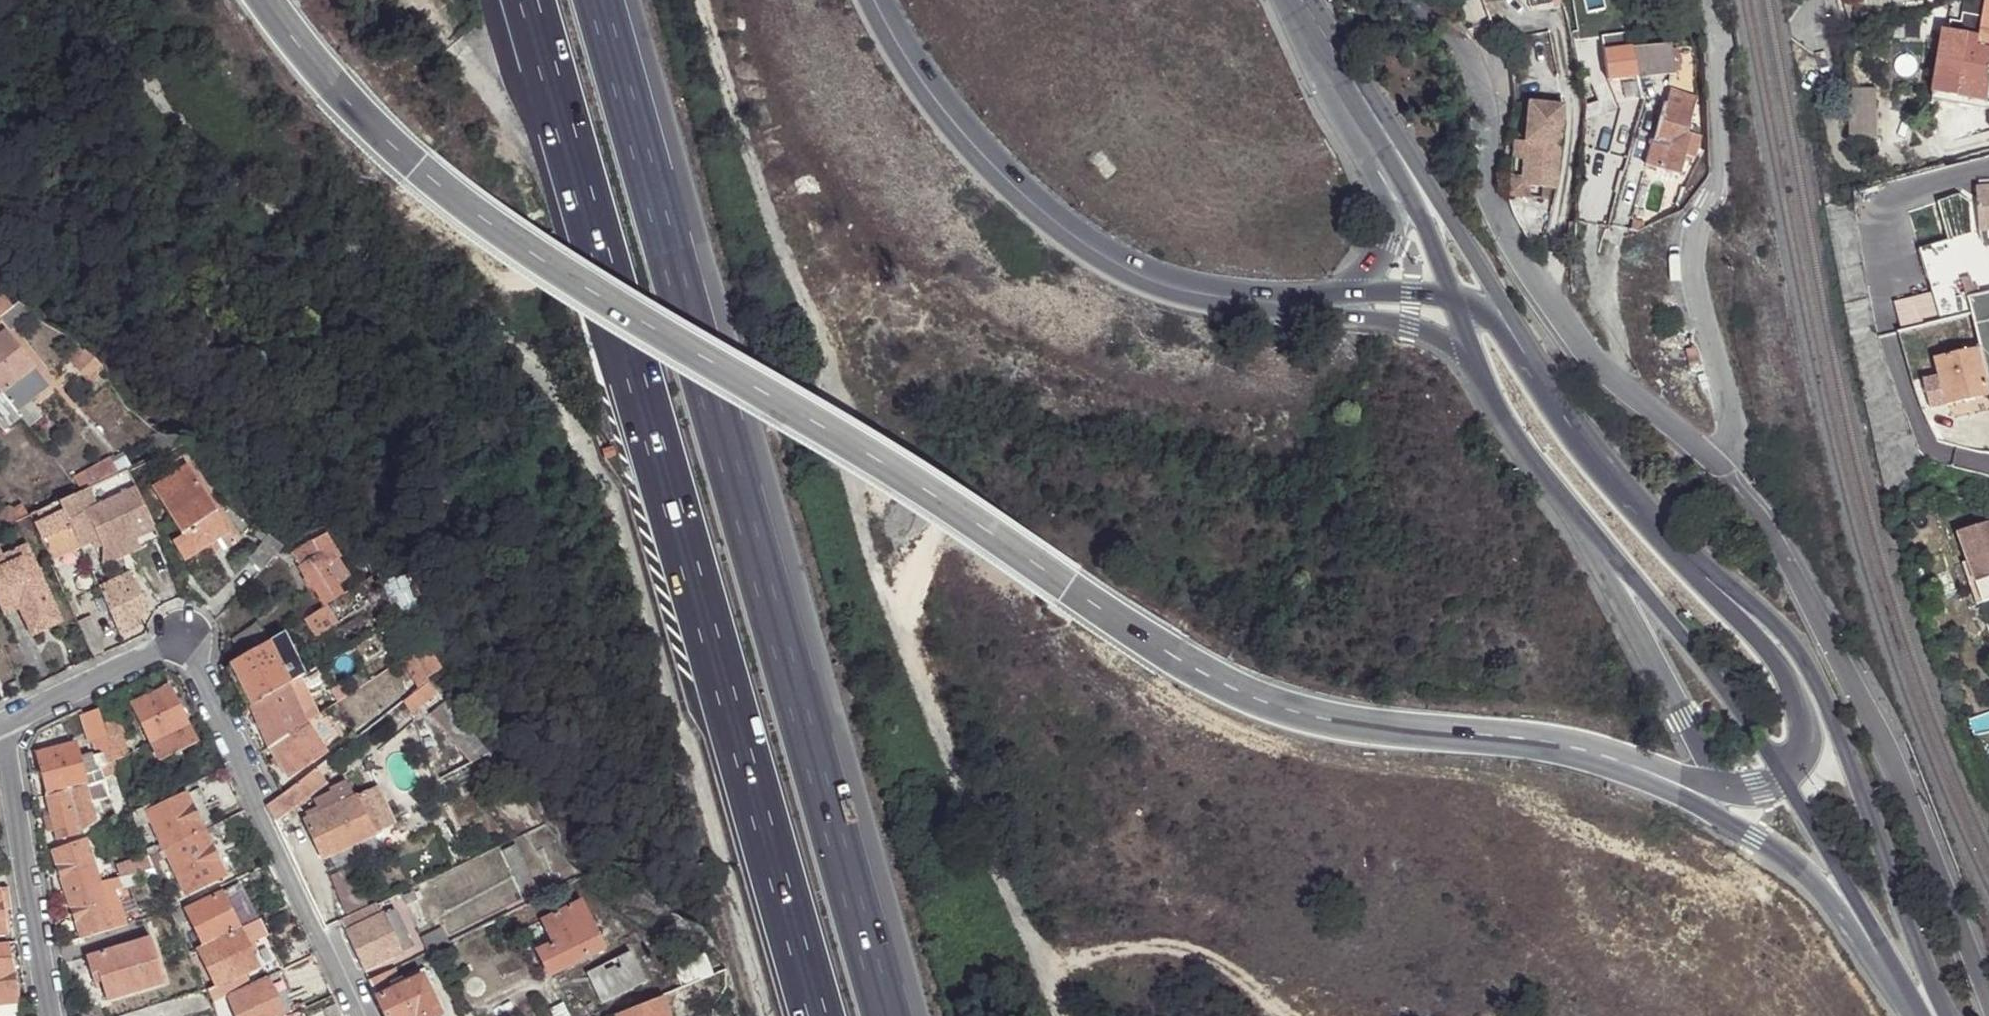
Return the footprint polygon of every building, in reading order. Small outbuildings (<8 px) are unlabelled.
[(1975,35),(1982,36),(1981,47),(1988,49),(1988,0),(1980,0),(1975,35)] [(1896,26),(1881,26),(1880,40),(1896,40),(1896,26)] [(1975,35),(1947,30),(1936,93),(1988,102),(1988,49),(1981,47),(1982,36),(1975,35)] [(1616,79),(1641,77),(1635,49),(1631,34),(1605,37),(1616,79)] [(1635,49),(1641,77),(1676,73),(1672,45),(1635,49)] [(1879,90),(1854,91),(1856,139),(1881,139),(1879,90)] [(1668,91),(1664,106),(1694,113),(1698,99),(1668,91)] [(1988,109),(1988,102),(1936,93),(1935,100),(1988,110),(1988,109)] [(1564,106),(1529,104),(1526,141),(1522,186),(1550,188),(1557,189),(1564,106)] [(1694,156),(1700,135),(1688,132),(1691,123),(1694,113),(1664,106),(1647,166),(1680,174),(1686,153),(1694,156)] [(1688,132),(1700,135),(1698,125),(1691,123),(1688,132)] [(1522,186),(1526,141),(1514,140),(1510,196),(1549,200),(1550,188),(1522,186)] [(1980,187),(1982,234),(1983,238),(1985,241),(1988,245),(1988,246),(1988,186),(1980,187)] [(1965,279),(1969,298),(1981,346),(1988,374),(1988,293),(1977,296),(1973,278),(1965,279)] [(10,306),(7,302),(4,296),(0,299),(0,316),(11,308),(10,306)] [(15,303),(10,306),(11,308),(0,316),(0,319),(10,331),(31,315),(23,307),(15,303)] [(0,392),(31,368),(2,333),(0,335),(0,392)] [(1988,394),(1988,374),(1981,346),(1936,359),(1949,405),(1988,394)] [(1692,363),(1690,348),(1680,350),(1683,365),(1692,363)] [(99,365),(84,351),(73,363),(86,377),(99,365)] [(45,387),(31,368),(0,392),(15,411),(45,387)] [(19,417),(15,411),(0,392),(0,393),(0,424),(4,429),(19,417)] [(165,450),(171,448),(167,441),(162,444),(165,450)] [(92,485),(118,472),(109,456),(84,470),(92,485)] [(183,534),(219,513),(189,464),(154,486),(183,534)] [(144,501),(132,477),(78,502),(74,493),(59,500),(73,529),(73,533),(80,544),(97,535),(104,548),(135,533),(154,524),(144,501)] [(73,529),(59,500),(28,515),(49,558),(80,544),(73,533),(73,529)] [(20,519),(16,508),(9,506),(0,510),(0,528),(20,519)] [(230,532),(219,513),(183,534),(174,541),(185,560),(209,545),(230,532)] [(1957,533),(1968,562),(1982,604),(1988,601),(1988,522),(1957,533)] [(268,536),(260,529),(255,535),(263,541),(268,536)] [(236,544),(230,532),(209,545),(214,552),(221,549),(223,552),(236,544)] [(135,533),(104,548),(110,561),(141,546),(135,533)] [(319,553),(338,585),(350,578),(337,560),(340,558),(326,534),(312,542),(319,553)] [(268,536),(263,541),(248,558),(261,570),(283,547),(268,536)] [(291,554),(299,566),(319,553),(312,542),(291,554)] [(35,629),(38,634),(64,621),(47,585),(28,543),(24,545),(57,618),(35,629)] [(2,558),(7,568),(9,573),(28,614),(35,629),(57,618),(24,545),(3,554),(0,549),(0,555),(2,558)] [(339,596),(344,593),(338,585),(319,553),(299,566),(323,606),(339,596)] [(0,555),(0,604),(5,615),(18,610),(28,632),(35,629),(28,614),(9,573),(7,568),(2,558),(0,555)] [(1977,606),(1982,604),(1968,562),(1962,564),(1977,606)] [(136,570),(100,587),(106,598),(122,634),(138,625),(139,619),(144,609),(151,603),(136,570)] [(309,617),(308,616),(306,617),(318,635),(336,625),(333,621),(324,607),(309,617)] [(79,620),(94,651),(105,646),(91,615),(79,620)] [(242,657),(268,642),(259,626),(233,642),(242,657)] [(31,637),(38,634),(35,629),(28,632),(31,637)] [(289,683),(301,676),(280,636),(268,642),(289,683)] [(251,704),(289,683),(268,642),(242,657),(230,663),(251,704)] [(431,682),(411,657),(400,664),(420,691),(431,682)] [(318,715),(301,676),(289,683),(307,723),(318,715)] [(440,694),(431,682),(420,691),(403,703),(413,714),(440,694)] [(307,723),(289,683),(251,704),(269,746),(307,723)] [(153,743),(188,725),(169,686),(133,704),(153,743)] [(466,726),(445,702),(429,714),(470,764),(488,754),(476,740),(468,745),(459,732),(466,726)] [(104,723),(99,709),(83,713),(89,737),(106,732),(106,729),(104,723)] [(326,711),(318,715),(307,723),(324,752),(343,737),(326,711)] [(106,729),(119,725),(117,718),(104,723),(106,729)] [(324,752),(307,723),(269,746),(289,777),(326,754),(324,752)] [(110,745),(115,761),(123,757),(117,740),(122,737),(119,725),(106,729),(106,732),(110,745)] [(197,743),(188,725),(153,743),(161,761),(197,743)] [(476,740),(466,726),(459,732),(468,745),(476,740)] [(99,749),(110,745),(106,732),(89,737),(91,743),(94,743),(96,749),(99,749)] [(117,740),(123,757),(129,754),(122,737),(117,740)] [(37,754),(48,795),(86,786),(84,777),(79,758),(77,749),(76,744),(37,754)] [(101,754),(104,767),(115,761),(110,745),(99,749),(101,754)] [(91,773),(104,767),(101,754),(88,757),(91,773)] [(84,756),(79,758),(84,777),(91,773),(88,757),(87,755),(84,756)] [(104,767),(113,796),(124,792),(122,784),(115,761),(104,767)] [(321,765),(316,769),(320,774),(325,770),(321,765)] [(281,794),(281,793),(266,805),(274,821),(279,818),(325,783),(320,774),(316,769),(281,794)] [(304,812),(308,820),(355,799),(346,779),(329,787),(330,791),(313,799),(316,806),(304,812)] [(48,795),(47,796),(52,818),(56,833),(57,839),(78,834),(94,822),(92,812),(91,807),(87,793),(86,786),(48,795)] [(186,794),(203,830),(214,825),(207,808),(205,803),(207,802),(200,787),(186,794)] [(395,825),(378,788),(355,798),(374,836),(395,825)] [(119,819),(131,813),(124,792),(113,796),(119,819)] [(163,843),(165,848),(203,830),(186,794),(148,812),(163,843)] [(374,836),(355,798),(355,799),(308,820),(305,821),(323,859),(374,836)] [(56,833),(52,818),(46,820),(50,834),(56,833)] [(279,818),(274,821),(278,829),(282,827),(279,818)] [(203,830),(224,872),(235,867),(227,851),(224,844),(214,825),(203,830)] [(546,893),(571,883),(548,827),(524,837),(546,893)] [(165,848),(169,855),(186,893),(225,874),(224,872),(203,830),(165,848)] [(100,883),(97,874),(94,863),(88,848),(85,840),(54,851),(68,894),(100,883)] [(150,857),(165,848),(163,843),(156,846),(155,845),(146,849),(150,857)] [(88,848),(94,863),(98,861),(103,859),(98,845),(95,846),(88,848)] [(513,845),(456,870),(477,920),(535,895),(513,845)] [(154,867),(155,868),(161,866),(160,861),(169,855),(165,848),(150,857),(151,859),(154,867)] [(133,873),(154,867),(151,859),(131,867),(129,862),(102,873),(97,874),(100,883),(110,879),(133,873)] [(345,914),(367,904),(351,867),(330,877),(345,914)] [(258,876),(254,870),(249,872),(252,879),(258,876)] [(136,884),(133,873),(110,879),(114,889),(136,884)] [(116,928),(126,925),(123,916),(114,889),(110,879),(100,883),(116,928)] [(116,928),(100,883),(68,894),(82,937),(116,928)] [(248,924),(259,919),(239,883),(221,892),(224,897),(233,894),(238,902),(241,908),(248,924)] [(8,887),(0,890),(0,912),(12,909),(8,887)] [(188,909),(205,944),(240,928),(224,897),(221,892),(188,909)] [(173,910),(181,906),(182,905),(176,893),(167,897),(173,910)] [(224,897),(240,928),(248,924),(241,908),(238,902),(233,894),(224,897)] [(603,948),(582,902),(544,920),(555,944),(539,952),(550,975),(603,948)] [(382,916),(377,904),(341,921),(341,922),(347,932),(382,916)] [(171,910),(177,925),(187,919),(181,906),(173,910),(171,910)] [(395,910),(382,916),(400,953),(412,947),(395,910)] [(400,953),(382,916),(347,932),(364,970),(400,953)] [(267,935),(259,919),(248,924),(240,928),(247,944),(256,940),(267,935)] [(200,947),(217,985),(232,979),(258,966),(253,956),(247,944),(240,928),(205,944),(200,947)] [(428,952),(449,942),(442,929),(422,937),(428,952)] [(102,974),(104,981),(110,1000),(167,982),(153,937),(89,957),(95,975),(102,974)] [(247,944),(253,956),(258,954),(262,952),(256,940),(247,944)] [(629,954),(586,975),(601,1005),(644,984),(629,954)] [(710,976),(702,956),(672,967),(680,989),(710,977),(710,976)] [(10,960),(5,960),(0,961),(0,1005),(17,1003),(10,960)] [(276,972),(280,969),(277,963),(269,966),(272,973),(276,972)] [(377,998),(402,985),(394,968),(369,981),(377,998)] [(266,976),(274,993),(284,989),(276,972),(272,973),(266,976)] [(97,983),(104,981),(102,974),(95,975),(97,983)] [(441,1014),(422,975),(402,985),(377,998),(386,1015),(436,1015),(441,1014)] [(276,998),(274,993),(266,976),(237,990),(228,995),(238,1015),(284,1015),(276,998)] [(223,997),(228,995),(237,990),(232,979),(217,985),(207,991),(212,1003),(223,997)] [(284,1015),(288,1015),(295,1013),(291,1005),(285,993),(276,998),(284,1015)] [(661,996),(615,1013),(616,1015),(667,1015),(661,996)] [(216,1015),(219,1015),(229,1013),(223,997),(212,1003),(216,1015)]
